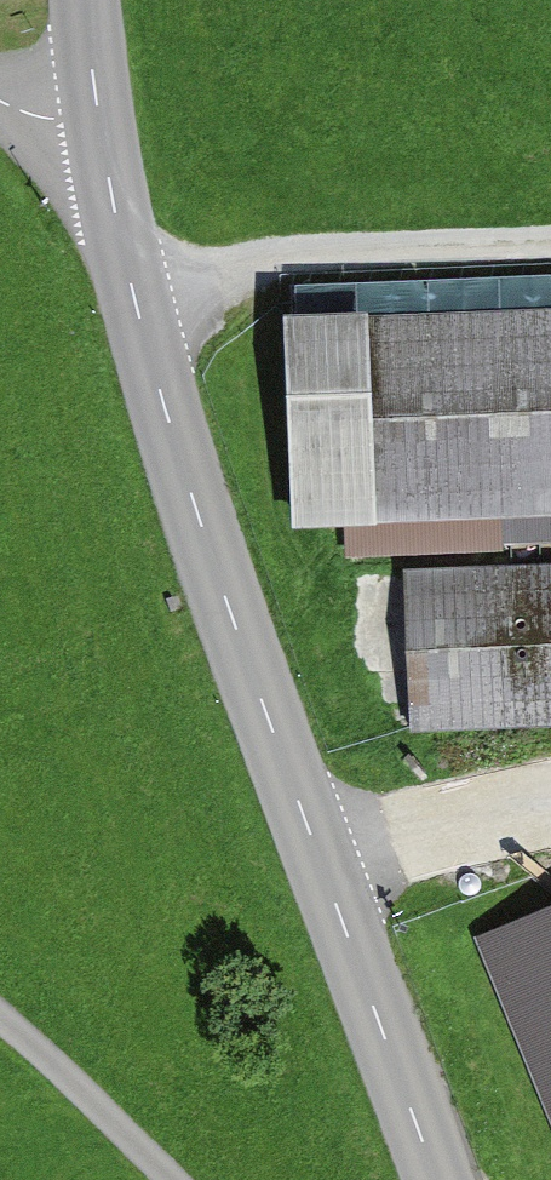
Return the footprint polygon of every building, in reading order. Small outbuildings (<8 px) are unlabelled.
[(291,334),(300,528),(550,517),(550,322),(291,334)] [(412,575),(419,745),(541,739),(550,739),(550,569),(412,575)] [(476,943),(550,1128),(550,913),(476,943)]
